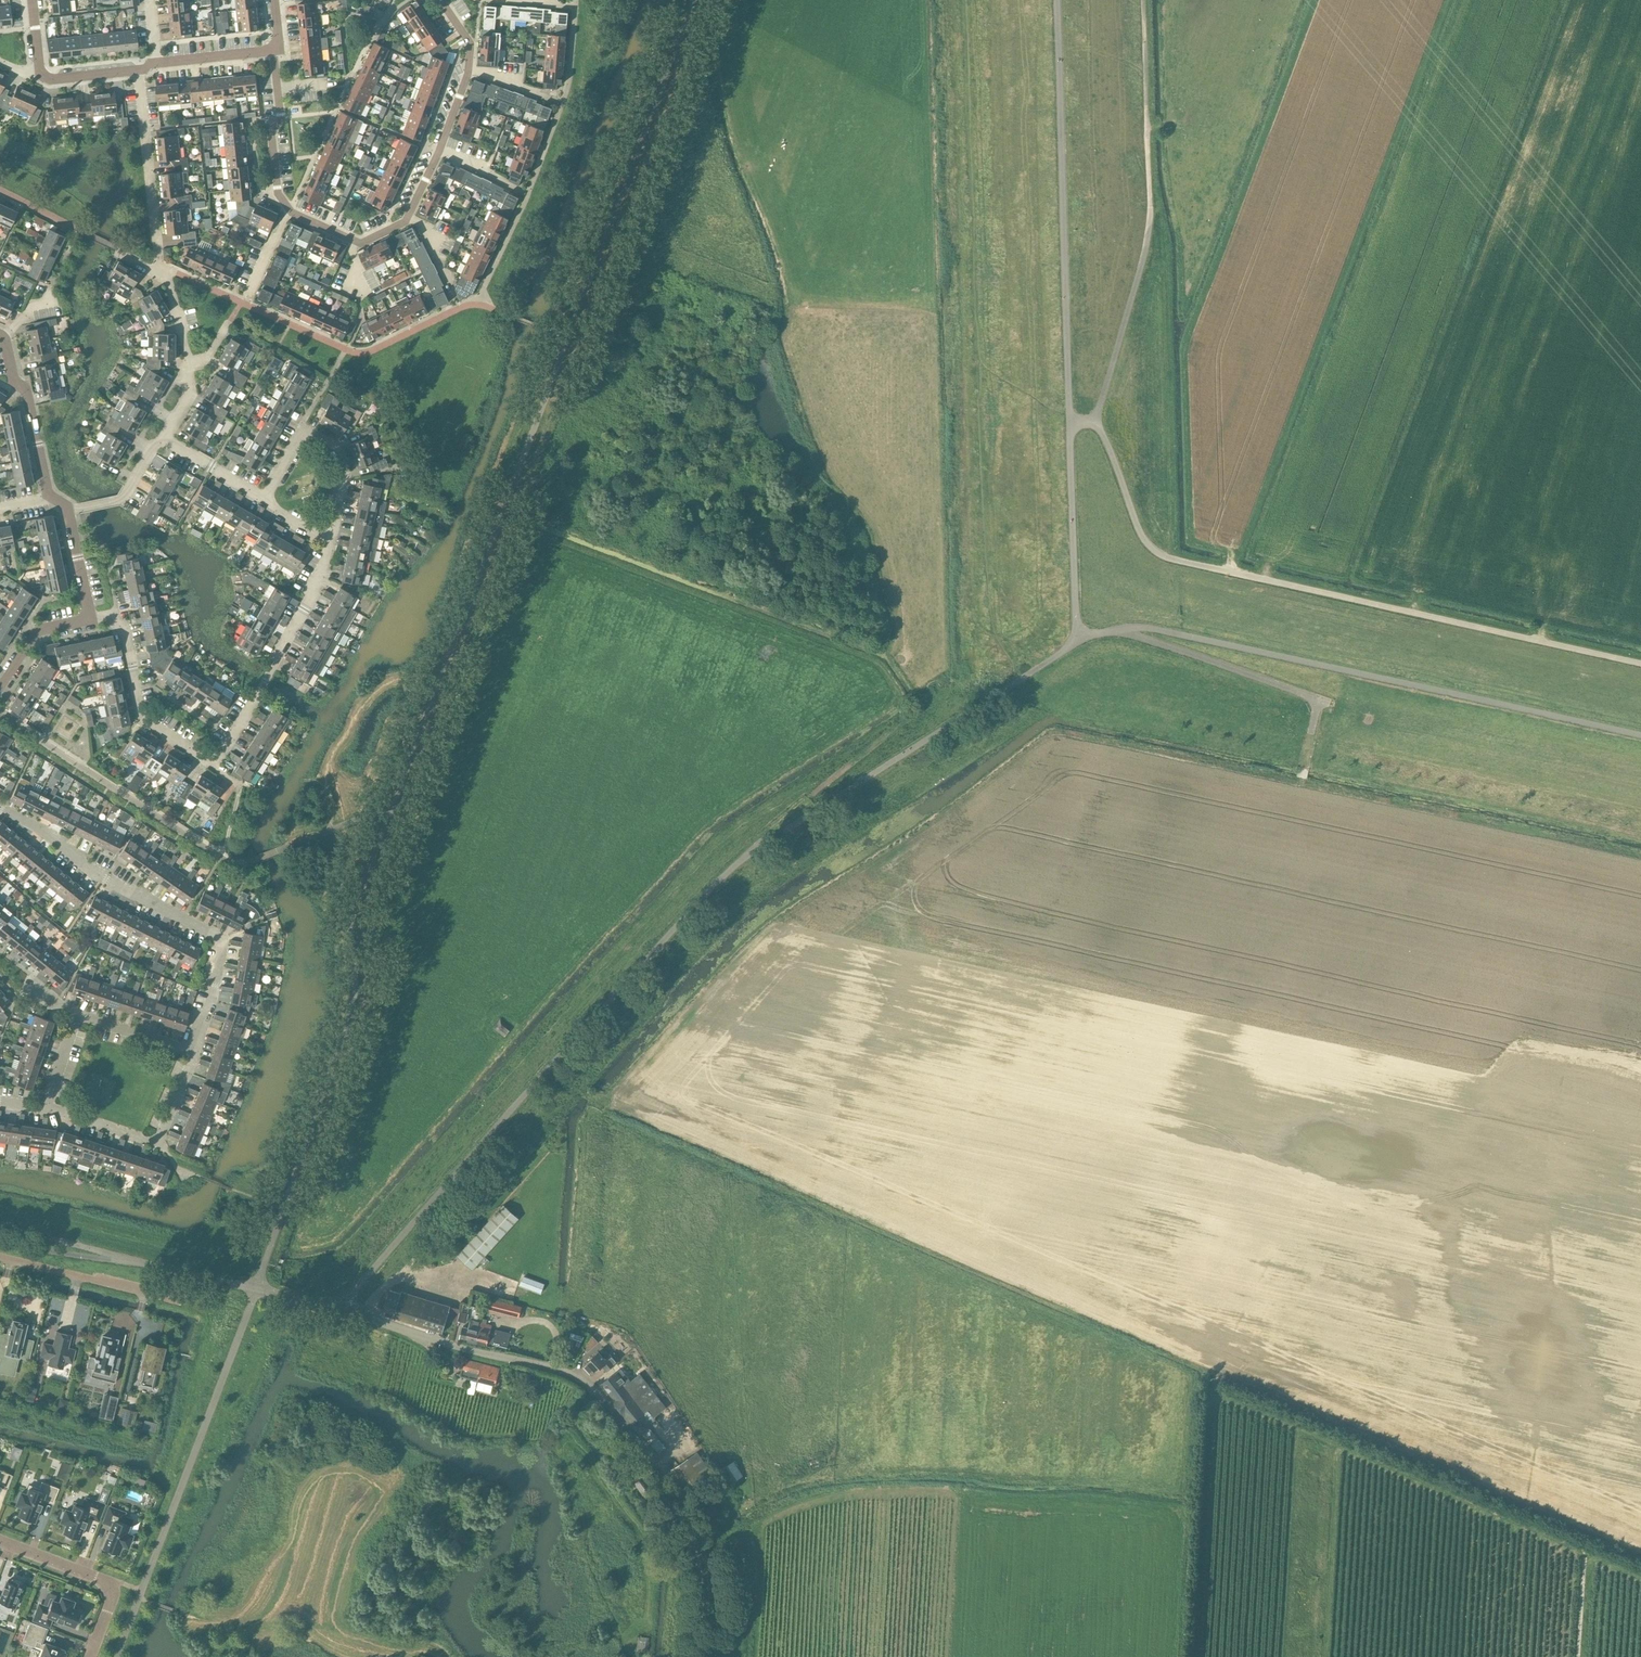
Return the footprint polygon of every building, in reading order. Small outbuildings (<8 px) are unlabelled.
[(70,0),(51,2),(53,14),(71,12),(70,0)] [(170,13),(191,11),(189,0),(169,2),(170,13)] [(257,0),(236,0),(237,10),(258,8),(257,0)] [(409,21),(424,11),(417,1),(402,11),(409,21)] [(300,17),(318,15),(317,2),(298,4),(300,17)] [(509,19),(510,6),(503,5),(503,7),(485,6),(483,29),(481,29),(502,31),(495,30),(496,18),(509,19)] [(0,25),(12,24),(10,6),(0,7),(0,22),(0,25)] [(510,6),(509,19),(511,20),(510,27),(515,28),(516,20),(543,22),(544,9),(537,8),(537,10),(529,9),(529,8),(517,7),(517,6),(510,6)] [(259,19),(258,8),(237,10),(238,21),(259,19)] [(369,11),(368,15),(380,18),(384,11),(375,9),(375,12),(369,11)] [(548,35),(566,36),(568,13),(551,11),(551,9),(544,9),(543,22),(556,23),(555,35),(548,34),(548,35)] [(170,13),(171,24),(192,22),(191,11),(170,13)] [(431,20),(424,11),(409,21),(404,24),(410,34),(415,31),(431,20)] [(323,26),(322,14),(318,15),(300,17),(301,28),(319,26),(323,26)] [(259,19),(238,21),(240,32),(260,30),(258,19),(259,19)] [(437,30),(431,20),(415,31),(422,41),(437,30)] [(192,38),(192,33),(193,33),(192,22),(171,24),(172,36),(184,34),(185,38),(192,38)] [(321,38),(319,26),(301,28),(302,40),(321,38)] [(502,31),(481,29),(481,36),(483,36),(482,47),(501,49),(502,37),(501,37),(502,31)] [(124,31),(126,49),(138,48),(136,30),(124,31)] [(437,30),(422,41),(432,56),(445,47),(441,42),(444,40),(437,30)] [(124,31),(113,32),(115,51),(126,49),(124,31)] [(113,32),(102,34),(104,52),(115,51),(113,32)] [(386,34),(382,32),(378,40),(382,42),(386,34)] [(93,53),(104,52),(102,34),(91,35),(93,53)] [(82,54),(93,53),(91,35),(80,36),(82,54)] [(565,48),(566,36),(548,35),(547,46),(565,48)] [(80,36),(69,37),(71,55),(82,54),(80,36)] [(69,37),(58,38),(60,57),(71,55),(69,37)] [(60,57),(58,38),(47,40),(49,58),(60,57)] [(321,38),(302,40),(303,51),(322,49),(321,38)] [(393,47),(397,40),(394,38),(392,42),(388,40),(386,44),(393,47)] [(397,40),(393,47),(400,51),(402,46),(397,44),(398,40),(397,40)] [(370,54),(387,62),(392,51),(375,42),(370,54)] [(564,60),(565,48),(547,46),(546,58),(564,60)] [(428,67),(446,74),(450,62),(447,61),(449,54),(445,47),(432,56),(428,67)] [(499,61),(500,61),(501,49),(482,47),(481,59),(479,58),(478,65),(498,67),(499,61)] [(323,61),(322,49),(303,51),(305,63),(323,61)] [(370,54),(365,64),(382,72),(387,62),(370,54)] [(563,72),(564,60),(546,58),(545,70),(563,72)] [(323,61),(305,63),(306,75),(325,73),(323,61)] [(365,64),(360,75),(377,83),(382,72),(365,64)] [(428,67),(424,78),(442,85),(446,74),(428,67)] [(563,72),(545,70),(544,82),(544,88),(557,89),(558,83),(562,84),(563,72)] [(1,108),(9,90),(3,87),(8,76),(0,72),(0,107),(1,108)] [(236,97),(247,96),(245,75),(234,77),(236,97)] [(245,75),(247,96),(258,95),(256,75),(245,76),(245,75)] [(360,75),(355,85),(372,93),(377,83),(360,75)] [(223,78),(225,98),(236,97),(234,77),(223,78)] [(214,99),(225,98),(223,78),(212,79),(214,99)] [(424,78),(420,89),(437,96),(442,85),(424,78)] [(203,101),(214,99),(212,79),(201,80),(203,101)] [(493,99),(498,86),(492,83),(491,85),(475,79),(467,101),(464,101),(483,108),(484,108),(478,105),(482,94),(493,99)] [(190,81),(192,102),(203,101),(201,80),(190,81)] [(181,103),(192,102),(190,81),(179,83),(181,103)] [(390,90),(394,91),(397,86),(392,84),(385,81),(383,86),(390,90)] [(179,83),(168,84),(170,104),(181,103),(179,83)] [(168,84),(157,86),(159,105),(170,104),(168,84)] [(355,85),(350,96),(366,104),(372,93),(355,85)] [(7,95),(9,90),(1,108),(8,111),(10,106),(20,111),(29,91),(18,86),(13,98),(7,95)] [(526,111),(531,98),(524,95),(523,97),(515,95),(516,94),(504,89),(505,88),(498,86),(493,99),(526,111)] [(420,89),(416,100),(433,107),(437,96),(420,89)] [(29,91),(20,111),(31,115),(28,120),(35,123),(41,110),(35,107),(40,96),(29,91)] [(114,92),(102,93),(103,102),(104,114),(105,120),(116,118),(124,118),(122,104),(115,104),(115,102),(114,92)] [(103,102),(102,93),(90,94),(91,107),(85,108),(86,122),(94,121),(93,116),(104,114),(103,102)] [(65,97),(65,102),(67,119),(79,117),(79,122),(86,122),(85,108),(78,109),(77,96),(65,97)] [(350,96),(347,102),(344,107),(361,115),(366,104),(350,96)] [(65,102),(65,97),(53,98),(54,111),(48,112),(49,126),(57,125),(56,120),(67,119),(65,102)] [(527,124),(545,131),(553,108),(537,102),(537,100),(531,98),(526,111),(538,115),(534,126),(527,124)] [(429,118),(433,107),(416,100),(416,101),(411,99),(407,110),(429,118)] [(460,119),(478,125),(482,114),(481,113),(483,108),(464,101),(462,107),(464,108),(460,119)] [(425,129),(429,118),(407,110),(407,111),(411,112),(408,122),(425,129)] [(227,115),(228,120),(238,119),(238,114),(233,115),(233,111),(227,112),(227,115)] [(359,119),(343,112),(342,112),(337,123),(359,133),(364,121),(359,119)] [(478,125),(460,119),(456,129),(454,128),(452,135),(471,142),(473,136),(473,137),(478,125)] [(225,135),(245,133),(244,121),(224,124),(225,135)] [(425,129),(408,122),(403,134),(421,140),(425,129)] [(337,123),(332,134),(354,143),(359,133),(337,123)] [(540,142),(545,131),(527,124),(523,135),(540,142)] [(159,149),(179,147),(178,136),(186,135),(185,128),(172,129),(173,136),(158,137),(159,149)] [(499,133),(493,131),(490,138),(496,140),(499,133)] [(246,144),(245,133),(225,135),(226,146),(246,144)] [(332,134),(327,144),(344,152),(349,154),(354,143),(332,134)] [(501,140),(509,143),(511,137),(507,136),(503,134),(501,140)] [(523,135),(519,146),(536,153),(540,142),(523,135)] [(42,136),(41,145),(51,146),(51,137),(42,136)] [(396,149),(413,157),(418,146),(401,138),(396,149)] [(248,155),(246,144),(226,146),(227,157),(248,155)] [(340,163),(344,152),(327,144),(323,155),(340,163)] [(519,146),(515,157),(532,164),(536,153),(519,146)] [(179,147),(159,149),(161,161),(175,160),(176,166),(189,165),(188,158),(180,159),(179,147)] [(408,168),(413,157),(396,149),(391,160),(408,168)] [(249,166),(248,155),(227,157),(228,168),(249,166)] [(323,155),(318,166),(335,173),(340,163),(323,155)] [(528,175),(532,164),(515,157),(510,169),(511,169),(509,175),(511,175),(509,181),(519,186),(524,174),(528,175)] [(408,168),(391,160),(388,158),(383,169),(386,170),(403,179),(408,168)] [(461,183),(467,170),(460,167),(459,169),(444,162),(434,183),(432,182),(450,191),(444,188),(450,177),(461,183)] [(189,183),(188,172),(189,172),(189,165),(176,166),(177,173),(162,174),(163,186),(183,184),(189,183)] [(228,168),(230,179),(250,177),(249,166),(228,168)] [(318,166),(313,176),(330,184),(335,173),(318,166)] [(398,189),(403,179),(386,170),(381,181),(398,189)] [(467,170),(461,183),(492,198),(498,185),(492,182),(491,184),(483,181),(484,180),(473,174),(473,173),(467,170)] [(325,195),(330,184),(313,176),(308,187),(325,195)] [(230,179),(231,190),(251,188),(249,177),(250,177),(230,179)] [(381,181),(376,192),(393,200),(398,189),(381,181)] [(450,191),(432,182),(429,188),(431,189),(426,200),(443,208),(448,197),(448,196),(450,191)] [(180,203),(193,201),(192,194),(184,195),(183,184),(163,186),(165,198),(179,196),(180,203)] [(498,185),(492,198),(504,203),(499,214),(492,211),(509,219),(519,198),(504,191),(505,188),(498,185)] [(325,195),(308,187),(303,198),(320,206),(325,195)] [(238,214),(250,206),(249,199),(252,199),(251,188),(231,190),(232,201),(236,201),(238,214)] [(393,200),(376,192),(371,190),(366,200),(371,203),(387,211),(393,200)] [(344,203),(340,201),(338,200),(333,211),(339,214),(344,203)] [(443,208),(426,200),(421,210),(419,209),(416,215),(434,224),(437,218),(438,219),(443,208)] [(193,201),(180,203),(180,209),(166,211),(167,223),(187,221),(191,220),(190,209),(193,208),(193,201)] [(238,214),(231,220),(240,224),(239,227),(256,234),(259,227),(260,227),(268,209),(258,204),(256,208),(250,206),(238,214)] [(0,219),(0,223),(7,226),(5,229),(4,229),(3,232),(7,235),(10,228),(17,212),(6,206),(0,219)] [(268,209),(260,227),(270,232),(278,213),(268,209)] [(504,230),(509,219),(492,211),(487,222),(504,230)] [(499,241),(504,230),(487,222),(483,220),(478,231),(499,241)] [(188,232),(187,221),(167,223),(169,235),(183,233),(184,240),(197,238),(196,231),(188,232)] [(280,244),(293,250),(298,238),(309,243),(306,249),(315,231),(314,230),(313,232),(292,223),(285,238),(283,238),(280,244)] [(413,254),(425,248),(422,241),(420,242),(413,227),(392,237),(391,235),(400,254),(397,248),(408,243),(413,254)] [(36,237),(60,248),(65,236),(49,229),(45,237),(42,236),(43,235),(39,233),(36,237)] [(315,231),(306,249),(312,251),(311,252),(323,257),(330,240),(320,235),(321,233),(315,231)] [(494,251),(499,241),(478,231),(473,241),(477,243),(494,251)] [(400,254),(391,235),(384,238),(385,240),(375,245),(384,262),(395,257),(394,256),(400,254)] [(54,259),(60,248),(36,237),(35,241),(39,243),(39,242),(42,243),(38,252),(54,259)] [(248,243),(260,248),(262,242),(251,237),(248,243)] [(330,240),(323,257),(334,262),(340,264),(348,245),(341,243),(341,245),(330,240)] [(455,245),(459,247),(463,249),(465,244),(461,242),(457,240),(455,245)] [(489,262),(494,251),(477,243),(472,253),(489,262)] [(293,250),(280,244),(277,250),(278,251),(273,262),(274,262),(271,270),(269,269),(266,276),(279,281),(293,250)] [(364,248),(358,252),(367,270),(372,267),(373,268),(384,262),(375,245),(365,250),(364,248)] [(201,271),(209,252),(199,247),(197,251),(190,247),(183,264),(190,267),(190,265),(201,270),(201,271)] [(201,271),(211,275),(219,256),(221,252),(211,248),(209,252),(201,271)] [(413,254),(428,285),(441,279),(438,273),(436,274),(432,266),(433,265),(427,255),(428,254),(425,248),(413,254)] [(49,270),(54,259),(38,252),(35,260),(32,258),(28,256),(26,259),(49,270)] [(483,272),(489,262),(472,253),(467,264),(483,272)] [(211,275),(221,280),(229,261),(219,256),(211,275)] [(28,274),(44,282),(49,270),(26,259),(25,264),(28,265),(29,265),(32,266),(28,274)] [(229,261),(221,280),(221,279),(231,284),(235,275),(238,277),(244,263),(237,259),(235,264),(229,261)] [(119,286),(129,267),(118,261),(111,273),(106,270),(99,282),(107,286),(109,288),(113,290),(116,290),(119,286)] [(483,272),(467,264),(461,275),(462,275),(455,289),(461,300),(473,294),(483,272)] [(300,265),(297,272),(304,275),(307,268),(300,265)] [(129,267),(119,286),(127,291),(124,297),(130,300),(140,290),(133,286),(141,274),(129,267)] [(407,271),(393,278),(396,282),(410,276),(407,271)] [(326,275),(323,282),(330,286),(333,279),(326,275)] [(265,283),(258,299),(280,308),(287,291),(284,298),(273,293),(279,281),(266,276),(263,282),(265,283)] [(301,276),(299,281),(297,284),(303,286),(304,283),(306,279),(301,276)] [(393,278),(381,284),(383,289),(395,283),(393,278)] [(314,288),(316,284),(311,281),(311,282),(306,279),(304,283),(309,286),(314,288)] [(420,295),(428,312),(450,302),(442,286),(444,285),(441,279),(428,285),(434,297),(423,302),(420,295)] [(420,280),(414,283),(417,288),(423,285),(420,280)] [(0,302),(0,314),(7,318),(15,302),(6,298),(7,295),(8,295),(10,291),(6,289),(0,302)] [(144,312),(163,301),(156,290),(144,297),(140,290),(130,300),(135,309),(141,306),(144,312)] [(287,291),(280,308),(290,313),(298,296),(287,291)] [(418,317),(428,312),(420,295),(409,301),(418,317)] [(290,313),(301,318),(309,301),(298,296),(290,313)] [(407,297),(397,302),(399,306),(407,323),(418,317),(409,301),(407,297)] [(144,312),(138,315),(139,316),(138,319),(141,324),(144,324),(146,329),(147,329),(161,326),(157,319),(169,312),(163,301),(144,312)] [(301,318),(312,323),(319,306),(309,301),(301,318)] [(312,323),(322,328),(330,311),(319,306),(312,323)] [(397,328),(407,323),(399,306),(388,311),(397,328)] [(322,328),(333,333),(341,315),(330,311),(322,328)] [(378,316),(386,333),(397,328),(388,311),(378,316)] [(341,315),(333,333),(344,338),(346,333),(352,336),(357,324),(352,321),(352,320),(341,315)] [(369,341),(386,333),(378,316),(367,321),(367,322),(362,325),(369,341)] [(29,343),(48,339),(46,327),(57,324),(56,318),(50,319),(36,322),(37,328),(27,331),(29,343)] [(161,326),(147,329),(147,336),(148,336),(148,346),(153,346),(175,347),(175,334),(161,334),(161,326)] [(225,350),(244,361),(250,350),(257,354),(260,348),(247,340),(244,346),(231,338),(225,350)] [(48,339),(29,343),(32,355),(43,353),(44,359),(57,356),(56,350),(51,351),(48,339)] [(175,347),(153,346),(153,356),(147,356),(147,363),(160,367),(160,359),(175,359),(175,347)] [(231,376),(244,383),(248,378),(237,371),(244,361),(225,350),(218,361),(234,370),(231,376)] [(57,356),(44,359),(45,365),(35,367),(37,380),(56,376),(61,375),(59,363),(59,362),(58,357),(57,356)] [(281,376),(289,380),(304,389),(310,378),(308,377),(310,374),(289,362),(281,376)] [(169,381),(168,380),(156,374),(160,367),(147,363),(143,369),(145,370),(140,379),(162,392),(169,381)] [(244,383),(231,376),(228,381),(215,374),(209,385),(228,396),(231,390),(235,392),(237,391),(239,388),(241,389),(244,383)] [(56,376),(37,380),(40,392),(51,390),(52,396),(65,393),(64,387),(59,388),(56,376)] [(140,379),(135,388),(129,384),(125,392),(137,399),(140,394),(156,403),(162,392),(140,379)] [(289,380),(283,390),(298,399),(304,389),(289,380)] [(228,396),(209,385),(202,396),(215,404),(211,409),(225,417),(228,411),(221,407),(228,396)] [(292,409),(298,399),(283,390),(277,400),(292,409)] [(137,399),(125,392),(120,399),(126,402),(121,411),(139,422),(146,411),(134,404),(137,399)] [(330,428),(341,409),(330,403),(334,396),(328,393),(321,406),(326,409),(319,422),(330,428)] [(277,400),(271,410),(286,419),(292,409),(277,400)] [(344,404),(341,409),(330,428),(342,435),(349,422),(354,426),(362,413),(356,409),(355,410),(344,404)] [(1,413),(1,414),(4,426),(21,423),(18,410),(4,413),(4,409),(0,407),(0,413),(1,413)] [(225,417),(211,409),(208,415),(196,408),(189,419),(208,430),(213,433),(219,422),(221,423),(225,417)] [(286,419),(271,410),(267,408),(261,418),(265,420),(280,429),(286,419)] [(139,422),(121,411),(116,420),(110,417),(106,424),(118,431),(121,426),(133,433),(139,422)] [(208,430),(189,419),(183,430),(195,437),(192,443),(205,451),(208,445),(207,444),(208,442),(208,439),(206,437),(205,436),(208,430)] [(265,420),(259,430),(275,439),(280,429),(265,420)] [(21,423),(4,426),(0,427),(0,431),(1,431),(1,430),(4,430),(6,438),(23,435),(21,423)] [(118,431),(106,424),(101,432),(107,435),(102,443),(120,455),(127,443),(115,436),(118,431)] [(354,456),(361,453),(374,449),(372,442),(376,441),(378,436),(375,428),(372,429),(371,426),(367,427),(368,430),(360,433),(363,439),(349,444),(354,456)] [(240,433),(235,430),(229,440),(234,443),(240,433)] [(259,430),(254,441),(269,449),(275,439),(259,430)] [(26,447),(23,435),(6,438),(8,447),(5,448),(5,447),(1,448),(1,452),(26,447)] [(263,460),(269,449),(254,441),(253,442),(249,439),(244,448),(248,450),(248,451),(263,460)] [(120,455),(102,443),(96,452),(91,449),(87,457),(99,464),(102,458),(114,466),(120,455)] [(28,459),(26,447),(1,452),(2,456),(6,455),(6,454),(9,454),(11,463),(28,459)] [(257,470),(263,460),(248,451),(244,457),(229,451),(224,448),(221,453),(240,464),(242,461),(257,470)] [(361,453),(354,456),(358,468),(371,464),(373,470),(388,465),(386,458),(378,461),(374,449),(361,453)] [(31,471),(28,459),(11,463),(13,471),(10,472),(10,471),(6,472),(6,476),(31,471)] [(160,474),(175,483),(181,473),(166,464),(160,474)] [(16,487),(34,484),(31,471),(6,476),(8,480),(12,480),(11,479),(15,478),(16,487)] [(175,483),(160,474),(154,484),(169,493),(175,483)] [(354,497),(360,499),(360,496),(380,500),(383,488),(388,489),(390,481),(391,481),(391,476),(379,477),(376,477),(376,478),(373,477),(371,485),(363,483),(361,493),(356,492),(354,497)] [(148,494),(163,503),(167,506),(173,496),(169,493),(154,484),(148,494)] [(192,503),(203,509),(214,491),(211,490),(203,485),(192,503)] [(214,485),(211,490),(214,491),(203,509),(214,515),(224,498),(216,493),(219,488),(214,485)] [(148,494),(142,505),(157,513),(163,503),(148,494)] [(360,499),(358,508),(384,514),(387,501),(380,500),(360,496),(360,499)] [(232,502),(224,498),(214,515),(225,521),(235,504),(232,502)] [(235,498),(232,502),(235,504),(225,521),(235,528),(246,510),(238,505),(240,501),(235,498)] [(142,505),(136,515),(151,524),(157,513),(142,505)] [(384,514),(358,508),(356,517),(350,516),(349,522),(354,523),(355,520),(381,526),(384,514)] [(254,515),(246,510),(235,528),(246,534),(256,516),(254,515)] [(257,510),(254,515),(256,516),(246,534),(257,540),(264,528),(267,523),(259,518),(262,513),(257,510)] [(30,533),(55,528),(52,515),(35,519),(37,528),(34,529),(33,528),(29,529),(30,533)] [(355,520),(354,523),(352,532),(379,538),(381,526),(355,520)] [(3,553),(7,551),(6,547),(5,548),(4,544),(14,542),(10,525),(0,527),(0,540),(3,553)] [(57,540),(55,528),(30,533),(31,537),(35,536),(35,535),(38,535),(40,543),(57,540)] [(274,534),(264,528),(257,540),(252,548),(262,554),(274,534)] [(344,546),(349,547),(350,544),(376,550),(379,538),(352,532),(350,541),(345,540),(344,546)] [(284,540),(274,534),(262,554),(273,560),(284,540)] [(60,552),(57,540),(40,543),(42,552),(39,553),(39,552),(35,553),(35,557),(60,552)] [(294,546),(284,540),(273,560),(283,566),(294,546)] [(350,544),(349,547),(347,556),(367,560),(367,561),(373,562),(376,550),(350,544)] [(310,555),(294,546),(283,566),(293,572),(294,571),(299,574),(310,555)] [(122,560),(125,572),(142,569),(139,557),(135,558),(133,551),(116,554),(118,561),(122,560)] [(62,564),(60,552),(35,557),(36,561),(40,560),(40,559),(43,559),(45,568),(62,564)] [(347,556),(345,565),(340,564),(338,570),(344,571),(344,568),(364,573),(367,561),(367,560),(347,556)] [(65,576),(62,564),(45,568),(47,576),(44,577),(44,576),(40,577),(40,581),(38,582),(65,576)] [(344,568),(344,571),(342,581),(362,585),(364,573),(344,568)] [(125,572),(127,584),(144,580),(142,569),(125,572)] [(65,576),(38,582),(31,584),(33,589),(42,585),(46,585),(45,584),(49,583),(51,592),(68,589),(65,576)] [(127,584),(130,595),(147,592),(144,580),(127,584)] [(268,598),(284,607),(290,596),(275,587),(269,584),(263,594),(269,597),(268,598)] [(9,594),(30,608),(37,597),(22,587),(17,595),(14,593),(15,593),(12,590),(9,594)] [(327,598),(328,598),(332,601),(334,598),(351,609),(358,597),(340,587),(335,596),(330,593),(327,598)] [(130,595),(132,607),(156,602),(154,602),(152,591),(147,592),(130,595)] [(23,618),(30,608),(9,594),(7,598),(10,600),(11,599),(13,601),(9,608),(23,618)] [(278,617),(284,607),(268,598),(263,608),(278,617)] [(296,606),(299,601),(294,598),(291,604),(296,606)] [(334,598),(332,601),(328,598),(323,606),(327,609),(350,622),(357,612),(351,609),(334,598)] [(158,613),(156,602),(132,607),(139,606),(141,617),(158,613)] [(9,608),(4,616),(1,614),(2,613),(0,612),(0,618),(17,628),(23,618),(9,608)] [(272,627),(278,617),(263,608),(257,618),(272,627)] [(315,619),(320,622),(321,619),(344,633),(350,622),(327,609),(323,617),(318,614),(315,619)] [(141,617),(143,628),(161,625),(158,613),(141,617)] [(0,618),(0,622),(0,632),(10,639),(17,628),(0,618)] [(251,628),(266,637),(272,627),(257,618),(251,628)] [(321,619),(320,622),(315,630),(337,643),(338,644),(344,633),(321,619)] [(143,628),(146,640),(163,636),(161,625),(143,628)] [(266,637),(251,628),(245,625),(235,643),(256,656),(261,648),(260,647),(266,637)] [(337,643),(315,630),(310,638),(305,636),(303,641),(307,643),(309,641),(331,654),(337,643)] [(0,632),(0,648),(3,649),(10,639),(0,632)] [(101,638),(105,655),(105,659),(122,656),(120,645),(115,646),(113,635),(101,638)] [(146,640),(148,652),(152,665),(161,659),(168,655),(167,654),(166,648),(170,647),(168,636),(163,636),(146,640)] [(101,638),(89,640),(93,657),(105,655),(101,638)] [(89,640),(78,643),(82,660),(93,657),(89,640)] [(309,641),(307,643),(302,652),(325,665),(331,654),(309,641)] [(66,645),(60,647),(59,642),(45,645),(50,656),(55,663),(53,665),(56,668),(58,665),(70,662),(66,645)] [(78,643),(66,645),(70,662),(82,660),(78,643)] [(57,668),(56,668),(53,665),(55,663),(50,656),(45,645),(35,660),(39,663),(35,668),(50,678),(57,668)] [(290,662),(295,665),(296,662),(314,673),(318,675),(325,665),(302,652),(298,660),(293,657),(290,662)] [(173,658),(168,655),(161,659),(152,665),(152,668),(162,675),(168,678),(165,683),(170,686),(185,663),(174,656),(173,658)] [(295,665),(290,673),(307,684),(314,673),(296,662),(295,665)] [(182,688),(192,673),(194,670),(185,663),(170,686),(167,691),(172,694),(175,689),(177,685),(182,688)] [(35,668),(29,678),(44,688),(50,678),(35,668)] [(192,673),(182,688),(192,694),(202,680),(192,673)] [(122,689),(120,677),(96,682),(97,687),(100,686),(101,694),(122,689)] [(29,678),(22,688),(41,700),(47,690),(44,688),(29,678)] [(192,694),(202,701),(212,686),(202,680),(192,694)] [(221,693),(212,686),(202,701),(212,707),(221,693)] [(31,707),(34,702),(38,704),(41,700),(22,688),(16,698),(31,707)] [(122,689),(101,694),(104,705),(125,701),(122,689)] [(58,697),(63,701),(67,696),(62,693),(58,697)] [(221,693),(212,707),(222,714),(232,699),(221,693)] [(73,703),(76,698),(71,695),(68,700),(73,703)] [(186,704),(190,699),(185,696),(181,700),(186,704)] [(63,701),(58,697),(55,702),(60,705),(63,701)] [(34,710),(31,707),(16,698),(8,711),(26,723),(28,719),(34,710)] [(76,698),(73,703),(78,706),(81,701),(76,698)] [(190,699),(186,704),(191,707),(194,702),(190,699)] [(106,717),(110,716),(127,712),(125,701),(104,705),(106,717)] [(206,716),(209,711),(204,708),(201,713),(206,716)] [(273,708),(268,717),(263,714),(260,719),(265,722),(266,719),(284,730),(291,719),(273,708)] [(209,711),(206,716),(211,719),(214,715),(209,711)] [(255,715),(260,719),(263,714),(259,711),(255,715)] [(110,716),(106,717),(104,717),(106,729),(105,729),(104,731),(103,732),(103,734),(103,736),(104,738),(105,739),(107,740),(109,740),(114,739),(130,727),(130,724),(127,712),(110,716)] [(44,731),(51,720),(46,717),(39,727),(44,731)] [(265,722),(260,730),(277,741),(284,730),(266,719),(265,722)] [(277,741),(260,730),(255,737),(250,734),(247,739),(251,742),(253,740),(270,751),(277,741)] [(6,749),(7,747),(12,739),(0,731),(0,746),(6,749)] [(245,731),(242,736),(247,739),(250,734),(245,731)] [(134,757),(146,739),(135,732),(128,744),(122,740),(114,753),(119,757),(121,755),(131,762),(134,757)] [(146,739),(134,757),(145,764),(141,771),(146,775),(155,762),(149,758),(157,746),(146,739)] [(246,750),(263,761),(270,751),(253,740),(251,742),(246,750)] [(5,751),(9,754),(12,750),(7,747),(6,749),(0,746),(0,758),(5,751)] [(233,760),(238,763),(240,761),(257,772),(263,761),(246,750),(241,758),(237,755),(233,760)] [(228,757),(233,760),(237,755),(232,752),(228,757)] [(167,779),(179,760),(168,753),(160,765),(155,762),(146,775),(142,781),(144,783),(159,779),(162,775),(167,779)] [(171,791),(173,792),(179,796),(188,783),(182,779),(190,767),(179,760),(167,779),(173,782),(170,786),(171,791)] [(233,771),(250,782),(257,772),(240,761),(238,763),(233,771)] [(180,796),(176,802),(182,806),(186,800),(185,800),(186,797),(197,804),(200,800),(212,782),(201,775),(193,787),(188,783),(179,796),(180,796)] [(30,781),(28,787),(30,788),(21,805),(31,810),(40,793),(32,789),(34,784),(30,781)] [(30,788),(28,787),(19,782),(10,800),(21,805),(30,788)] [(212,782),(200,800),(210,807),(206,813),(212,817),(220,804),(215,801),(222,789),(212,782)] [(42,815),(52,821),(61,803),(53,799),(55,794),(51,792),(49,797),(51,798),(42,815)] [(31,810),(42,815),(51,798),(49,797),(40,793),(31,810)] [(156,797),(151,804),(155,806),(160,799),(156,797)] [(61,803),(52,821),(63,826),(72,809),(70,808),(72,802),(64,798),(61,803)] [(63,826),(73,831),(82,814),(85,808),(76,804),(76,805),(72,802),(70,808),(72,809),(63,826)] [(82,814),(73,831),(84,837),(93,819),(90,818),(93,813),(93,812),(85,808),(82,814)] [(84,837),(94,842),(103,824),(95,820),(97,815),(93,813),(90,818),(93,819),(84,837)] [(114,823),(111,829),(113,830),(105,847),(115,852),(124,835),(115,831),(118,826),(114,823)] [(94,842),(105,847),(113,830),(111,829),(103,824),(94,842)] [(3,848),(15,833),(6,826),(0,833),(0,845),(3,848)] [(15,833),(3,848),(10,854),(6,858),(10,861),(14,857),(12,855),(24,840),(15,833)] [(129,861),(141,845),(131,838),(119,854),(129,861)] [(12,855),(14,857),(21,863),(33,848),(24,840),(12,855)] [(150,852),(148,851),(141,845),(129,861),(139,868),(150,852)] [(149,875),(160,859),(152,853),(155,849),(152,846),(148,851),(150,852),(139,868),(149,875)] [(42,855),(33,848),(21,863),(28,869),(25,873),(28,876),(32,871),(30,870),(42,855)] [(149,875),(158,881),(169,865),(167,864),(171,859),(163,854),(160,859),(149,875)] [(32,871),(39,877),(51,863),(42,855),(30,870),(32,871)] [(158,881),(168,888),(179,872),(171,867),(174,862),(171,859),(167,864),(169,865),(158,881)] [(46,891),(50,886),(48,885),(60,870),(51,863),(39,877),(46,883),(43,888),(46,891)] [(69,877),(60,870),(48,885),(50,886),(57,892),(69,877)] [(168,888),(177,895),(189,879),(187,878),(179,872),(168,888)] [(190,880),(194,875),(190,873),(187,878),(189,879),(177,895),(187,902),(198,886),(190,880)] [(64,906),(68,901),(66,900),(78,885),(69,877),(57,892),(64,898),(61,903),(64,906)] [(68,901),(75,907),(88,893),(78,885),(66,900),(68,901)] [(214,895),(205,890),(196,908),(207,913),(216,896),(214,895)] [(216,890),(214,895),(216,896),(207,913),(217,918),(226,901),(218,897),(220,892),(216,890)] [(244,897),(246,898),(248,894),(242,891),(240,895),(237,900),(241,902),(244,897)] [(96,925),(99,920),(97,919),(106,901),(95,896),(86,913),(95,918),(92,923),(96,925)] [(248,899),(246,898),(244,897),(241,902),(237,900),(234,905),(236,906),(228,924),(239,929),(242,923),(243,924),(260,917),(258,912),(255,908),(250,905),(246,903),(248,899)] [(7,919),(8,919),(12,914),(5,908),(8,903),(5,900),(1,905),(3,906),(0,910),(0,928),(7,919)] [(116,907),(106,901),(97,919),(99,920),(107,924),(116,907)] [(217,918),(228,924),(236,906),(234,905),(226,901),(217,918)] [(127,912),(116,907),(107,924),(115,928),(113,933),(117,935),(120,930),(118,929),(127,912)] [(275,911),(266,914),(268,919),(276,917),(275,911)] [(137,917),(127,912),(118,929),(120,930),(128,935),(137,917)] [(37,920),(43,924),(46,920),(41,916),(37,920)] [(147,922),(137,917),(128,935),(137,939),(134,944),(138,946),(141,941),(139,940),(147,922)] [(8,919),(7,919),(0,928),(0,939),(4,942),(17,927),(8,919)] [(158,928),(147,922),(139,940),(141,941),(149,945),(158,928)] [(237,941),(236,945),(242,946),(242,944),(265,948),(265,946),(262,945),(263,936),(265,925),(255,928),(253,934),(244,932),(243,942),(237,941)] [(4,942),(13,949),(26,934),(24,933),(17,927),(4,942)] [(27,928),(24,933),(26,934),(13,949),(22,957),(35,942),(27,936),(31,931),(27,928)] [(168,933),(158,928),(149,945),(157,949),(155,954),(159,956),(162,951),(160,950),(168,933)] [(179,938),(168,933),(160,950),(162,951),(170,956),(179,938)] [(189,943),(179,938),(170,956),(178,960),(176,965),(180,967),(183,962),(181,961),(189,943)] [(44,949),(42,948),(35,942),(22,957),(31,964),(44,949)] [(31,964),(40,972),(53,956),(45,950),(49,946),(46,943),(42,948),(44,949),(31,964)] [(200,949),(189,943),(181,961),(183,962),(191,966),(200,949)] [(242,944),(242,946),(240,956),(259,959),(261,950),(264,951),(265,948),(242,944)] [(40,972),(49,979),(62,964),(60,962),(53,956),(40,972)] [(232,968),(237,969),(238,967),(260,971),(261,969),(257,969),(259,959),(240,956),(238,965),(232,964),(232,968)] [(64,958),(60,962),(62,964),(49,979),(59,987),(71,972),(64,965),(67,961),(64,958)] [(123,961),(120,969),(129,972),(132,964),(123,961)] [(237,969),(235,979),(255,982),(258,983),(260,971),(238,967),(237,969)] [(90,978),(84,996),(95,1000),(101,982),(92,979),(94,973),(90,972),(88,977),(90,978)] [(76,973),(67,991),(84,996),(90,978),(88,977),(76,973)] [(112,979),(110,985),(112,985),(106,1004),(117,1008),(123,989),(114,986),(116,981),(112,979)] [(227,991),(233,992),(233,990),(256,994),(256,992),(253,992),(255,982),(235,979),(234,988),(228,987),(227,991)] [(101,982),(95,1000),(106,1004),(112,985),(110,985),(101,982)] [(134,993),(128,1011),(139,1015),(145,996),(137,994),(138,988),(134,987),(132,992),(134,993)] [(134,993),(132,992),(123,989),(117,1008),(128,1011),(134,993)] [(233,992),(231,1002),(242,1004),(241,1007),(249,1010),(250,1006),(255,1007),(258,995),(256,994),(233,990),(233,992)] [(0,996),(0,1012),(11,1003),(3,994),(0,996)] [(150,1019),(161,1022),(168,1004),(159,1001),(161,995),(156,994),(154,999),(157,1000),(150,1019)] [(139,1015),(150,1019),(157,1000),(154,999),(145,996),(139,1015)] [(179,1008),(173,1026),(184,1030),(190,1011),(181,1008),(183,1003),(179,1001),(177,1007),(179,1008)] [(168,1004),(161,1022),(173,1026),(179,1008),(177,1007),(168,1004)] [(219,1020),(224,1022),(225,1020),(247,1027),(247,1025),(244,1024),(247,1014),(229,1008),(226,1018),(220,1016),(219,1020)] [(25,1027),(31,1029),(31,1027),(50,1033),(53,1022),(35,1016),(32,1025),(27,1023),(25,1027)] [(505,1037),(512,1028),(500,1019),(493,1028),(505,1037)] [(221,1031),(240,1037),(243,1038),(247,1027),(225,1020),(224,1022),(221,1031)] [(31,1027),(31,1029),(28,1038),(46,1044),(50,1033),(31,1027)] [(218,1040),(213,1038),(212,1042),(217,1044),(218,1042),(239,1049),(240,1047),(237,1046),(240,1037),(221,1031),(218,1040)] [(18,1050),(23,1051),(24,1049),(42,1055),(46,1044),(28,1038),(25,1047),(19,1045),(18,1050)] [(214,1053),(233,1059),(235,1050),(239,1051),(239,1049),(218,1042),(217,1044),(214,1053)] [(24,1049),(23,1051),(20,1060),(39,1067),(42,1055),(24,1049)] [(204,1065),(210,1066),(210,1064),(232,1072),(233,1069),(230,1068),(233,1059),(214,1053),(211,1062),(206,1060),(204,1065)] [(17,1069),(12,1068),(10,1072),(16,1074),(17,1072),(35,1078),(39,1067),(20,1060),(17,1069)] [(210,1066),(204,1083),(221,1090),(227,1093),(234,1075),(231,1074),(232,1072),(210,1064),(210,1066)] [(31,1089),(35,1078),(17,1072),(16,1074),(13,1083),(31,1089)] [(221,1090),(204,1083),(200,1092),(194,1090),(193,1094),(198,1096),(199,1094),(220,1103),(223,1104),(227,1093),(221,1090)] [(199,1094),(198,1096),(194,1105),(212,1112),(216,1104),(219,1105),(220,1103),(199,1094)] [(212,1112),(194,1105),(191,1113),(185,1111),(183,1115),(189,1118),(190,1116),(211,1125),(211,1122),(208,1121),(212,1112)] [(189,1118),(185,1126),(203,1134),(207,1125),(210,1127),(211,1125),(190,1116),(189,1118)] [(19,1119),(18,1125),(21,1125),(17,1147),(20,1148),(20,1145),(29,1146),(32,1127),(23,1125),(24,1120),(19,1119)] [(6,1143),(9,1123),(0,1122),(0,1142),(6,1143)] [(44,1128),(41,1151),(43,1151),(43,1148),(53,1149),(56,1130),(46,1129),(47,1123),(42,1122),(42,1128),(44,1128)] [(18,1125),(9,1123),(6,1143),(16,1144),(15,1147),(17,1147),(21,1125),(18,1125)] [(174,1137),(180,1139),(180,1137),(201,1146),(202,1144),(199,1143),(203,1134),(185,1126),(181,1135),(176,1133),(174,1137)] [(32,1127),(29,1146),(39,1147),(38,1151),(41,1151),(44,1128),(42,1128),(32,1127)] [(80,1158),(86,1139),(77,1136),(79,1131),(75,1129),(73,1135),(75,1135),(68,1157),(70,1158),(71,1155),(80,1158)] [(58,1132),(55,1155),(67,1159),(68,1157),(75,1135),(73,1135),(64,1132),(63,1132),(58,1132)] [(97,1137),(95,1142),(97,1143),(89,1167),(91,1168),(93,1162),(102,1165),(108,1147),(99,1143),(101,1138),(97,1137)] [(180,1139),(176,1148),(194,1156),(197,1147),(201,1148),(201,1146),(180,1137),(180,1139)] [(97,1143),(95,1142),(86,1139),(80,1158),(78,1163),(89,1167),(97,1143)] [(119,1144),(117,1149),(119,1150),(112,1172),(114,1173),(115,1169),(124,1172),(131,1154),(121,1151),(123,1145),(119,1144)] [(119,1150),(117,1149),(108,1147),(102,1165),(111,1168),(110,1171),(112,1172),(119,1150)] [(147,1180),(153,1161),(144,1158),(146,1153),(141,1151),(139,1157),(142,1158),(135,1179),(137,1180),(138,1177),(147,1180)] [(142,1158),(139,1157),(131,1154),(124,1172),(133,1175),(132,1178),(135,1179),(142,1158)] [(147,1180),(158,1184),(162,1185),(167,1170),(163,1169),(164,1165),(153,1161),(147,1180)] [(504,1205),(457,1256),(472,1270),(519,1218),(504,1205)] [(527,1272),(525,1282),(550,1288),(553,1277),(527,1272)] [(511,1304),(490,1299),(487,1309),(508,1315),(511,1304)] [(463,1324),(460,1339),(477,1343),(482,1324),(483,1320),(462,1316),(460,1324),(463,1324)] [(16,1369),(19,1357),(29,1359),(33,1341),(26,1339),(27,1334),(25,1334),(27,1324),(27,1323),(26,1323),(21,1322),(21,1320),(15,1318),(15,1320),(14,1320),(13,1320),(9,1335),(0,1333),(0,1352),(5,1354),(2,1365),(16,1369)] [(615,1326),(599,1321),(595,1331),(601,1333),(602,1329),(614,1332),(613,1334),(616,1335),(617,1332),(614,1331),(615,1326)] [(491,1326),(482,1324),(477,1343),(492,1347),(493,1344),(507,1348),(511,1333),(496,1330),(495,1334),(490,1333),(491,1326)] [(71,1335),(56,1331),(53,1345),(50,1347),(49,1344),(44,1343),(40,1356),(50,1359),(48,1365),(63,1369),(65,1361),(72,1363),(75,1349),(68,1348),(71,1335)] [(117,1339),(103,1336),(100,1346),(98,1345),(95,1357),(95,1356),(94,1357),(89,1356),(87,1368),(102,1371),(100,1379),(115,1383),(118,1370),(121,1357),(115,1356),(117,1348),(115,1347),(117,1339)] [(139,1381),(154,1385),(157,1370),(158,1370),(158,1369),(160,1369),(163,1360),(160,1359),(163,1349),(148,1345),(146,1350),(144,1349),(141,1359),(144,1360),(142,1366),(139,1381)] [(603,1347),(583,1365),(592,1375),(602,1366),(607,1371),(617,1362),(611,1355),(614,1352),(612,1350),(608,1353),(603,1347)] [(498,1385),(503,1369),(465,1359),(461,1375),(498,1385)] [(657,1420),(654,1417),(666,1408),(639,1374),(630,1381),(621,1369),(603,1383),(615,1400),(613,1402),(631,1425),(632,1425),(639,1435),(641,1433),(659,1454),(666,1448),(664,1446),(664,1445),(653,1432),(649,1427),(657,1420)] [(118,1397),(110,1395),(104,1418),(113,1420),(118,1397)] [(121,1408),(118,1422),(133,1426),(136,1412),(121,1408)] [(671,1470),(687,1492),(689,1495),(705,1483),(714,1476),(697,1452),(688,1459),(687,1458),(671,1470)] [(723,1468),(732,1483),(744,1476),(734,1461),(723,1468)] [(8,1488),(13,1475),(0,1470),(0,1485),(8,1488)] [(134,1484),(143,1488),(145,1480),(136,1477),(134,1484)] [(23,1507),(20,1516),(21,1517),(21,1519),(28,1522),(29,1520),(33,1521),(38,1509),(39,1509),(42,1504),(40,1503),(42,1498),(54,1503),(59,1488),(42,1481),(39,1488),(29,1485),(26,1494),(21,1493),(17,1504),(23,1507)] [(104,1505),(97,1503),(86,1498),(84,1506),(74,1502),(70,1511),(66,1510),(61,1521),(68,1523),(64,1533),(66,1534),(65,1536),(73,1539),(73,1537),(78,1538),(83,1526),(84,1526),(88,1516),(98,1520),(104,1505)] [(709,1500),(704,1504),(708,1508),(713,1505),(709,1500)] [(110,1507),(104,1522),(113,1525),(111,1530),(109,1530),(107,1535),(109,1536),(104,1548),(108,1550),(107,1552),(115,1555),(116,1553),(118,1553),(121,1544),(128,1546),(132,1535),(127,1533),(131,1524),(121,1520),(124,1513),(110,1507)] [(14,1579),(12,1582),(8,1581),(5,1586),(4,1586),(2,1591),(3,1592),(0,1601),(1,1602),(0,1604),(0,1605),(11,1609),(12,1606),(13,1607),(14,1605),(16,1606),(19,1598),(17,1597),(23,1582),(14,1579)] [(63,1620),(75,1625),(77,1621),(79,1622),(82,1614),(80,1613),(80,1612),(71,1608),(73,1602),(62,1597),(60,1602),(51,1598),(47,1608),(40,1605),(34,1619),(49,1625),(52,1616),(57,1618),(57,1620),(62,1622),(63,1620)] [(48,1628),(30,1621),(22,1642),(35,1647),(42,1649),(39,1656),(63,1656),(65,1653),(62,1652),(63,1650),(54,1647),(46,1644),(46,1645),(42,1643),(48,1628)] [(650,1637),(638,1636),(637,1651),(649,1652),(650,1637)]
